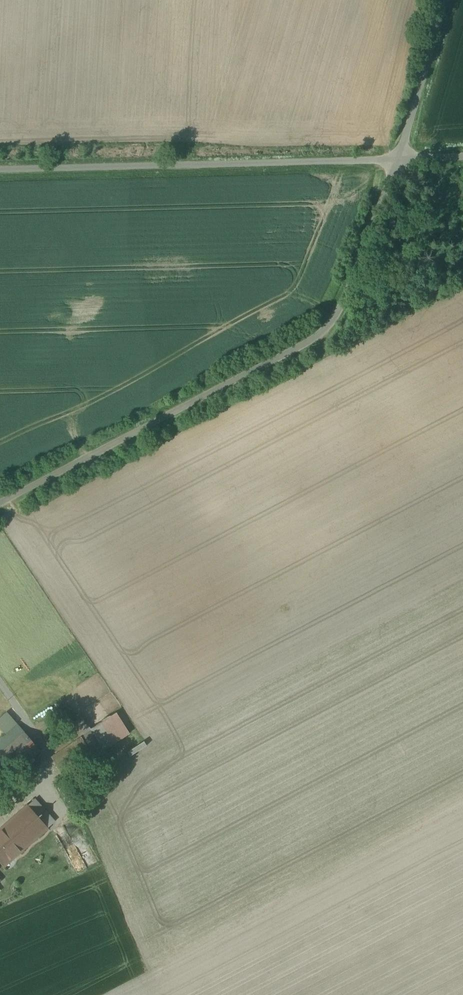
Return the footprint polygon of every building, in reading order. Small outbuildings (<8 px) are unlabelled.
[(116,712),(91,729),(105,749),(129,733),(116,712)] [(0,741),(0,763),(14,751),(29,738),(18,726),(0,741)] [(29,738),(14,751),(20,758),(35,746),(29,738)] [(74,798),(63,779),(56,783),(67,802),(74,798)] [(32,801),(1,828),(21,851),(52,823),(32,801)] [(0,829),(0,863),(3,866),(21,851),(1,828),(0,829)]
